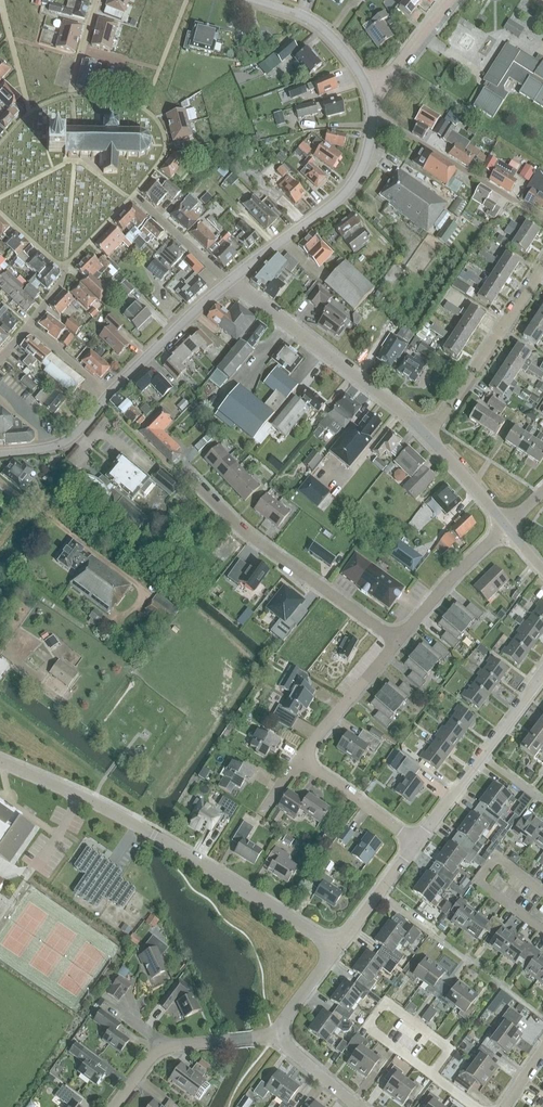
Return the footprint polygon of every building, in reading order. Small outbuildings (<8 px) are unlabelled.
[(76,2),(69,0),(66,8),(50,4),(48,11),(71,16),(72,15),(84,19),(89,4),(77,1),(76,2)] [(125,14),(126,15),(131,2),(126,0),(111,0),(108,7),(108,8),(106,14),(123,21),(125,14)] [(418,5),(412,0),(405,0),(399,7),(410,15),(418,5)] [(378,48),(393,37),(381,22),(387,17),(383,13),(371,22),(374,27),(366,33),(378,48)] [(505,27),(521,36),(526,27),(510,18),(505,27)] [(116,38),(120,25),(101,19),(97,32),(116,38)] [(78,39),(82,26),(63,20),(60,33),(78,39)] [(187,32),(183,49),(189,51),(190,47),(213,53),(219,30),(195,24),(193,33),(192,33),(187,32)] [(97,32),(93,45),(112,51),(116,38),(97,32)] [(56,46),(75,52),(78,39),(60,33),(56,46)] [(46,44),(48,37),(42,36),(40,42),(46,44)] [(290,39),(274,54),(281,62),(297,48),(290,39)] [(506,44),(483,80),(487,83),(473,106),(493,119),(508,94),(504,91),(503,87),(509,78),(523,87),(518,94),(542,109),(542,60),(541,64),(520,51),(519,53),(506,44)] [(239,61),(248,60),(246,47),(237,48),(239,61)] [(309,76),(322,64),(307,48),(294,59),(309,76)] [(10,69),(0,60),(0,81),(10,69)] [(337,89),(332,76),(320,81),(320,80),(307,85),(310,91),(316,89),(319,96),(337,89)] [(114,77),(111,90),(117,92),(120,79),(114,77)] [(12,106),(20,97),(4,82),(0,87),(0,101),(9,110),(12,106)] [(290,100),(307,93),(303,84),(287,90),(290,100)] [(344,113),(340,99),(322,103),(314,105),(314,103),(295,108),(297,119),(317,114),(316,112),(324,110),(325,118),(344,113)] [(466,117),(469,111),(451,100),(448,105),(466,117)] [(9,110),(0,119),(0,125),(5,129),(15,118),(14,118),(18,112),(12,106),(9,110)] [(418,122),(411,133),(422,140),(428,129),(431,130),(439,117),(423,107),(415,120),(418,122)] [(276,122),(284,120),(281,111),(273,114),(276,122)] [(170,131),(189,126),(185,112),(167,117),(170,131)] [(454,115),(449,124),(454,127),(459,118),(454,115)] [(117,128),(118,120),(104,120),(104,132),(94,132),(94,129),(92,129),(92,132),(82,132),(82,129),(80,129),(80,132),(70,132),(70,129),(68,129),(68,132),(65,132),(65,135),(48,135),(48,152),(65,152),(65,155),(68,155),(68,158),(70,158),(70,155),(80,155),(80,158),(81,158),(81,155),(91,156),(91,158),(93,158),(93,156),(99,156),(99,166),(103,166),(103,173),(117,173),(117,156),(126,156),(126,159),(128,159),(128,156),(138,157),(138,158),(140,157),(140,156),(145,154),(146,155),(148,154),(147,153),(150,149),(151,150),(152,148),(151,147),(151,142),(152,142),(151,140),(150,140),(148,136),(148,135),(147,134),(146,135),(141,132),(141,129),(138,129),(138,128),(129,128),(129,130),(127,130),(127,132),(117,132),(117,128)] [(434,131),(441,136),(448,125),(441,120),(434,131)] [(458,161),(468,144),(469,142),(451,131),(454,127),(449,124),(448,125),(441,136),(440,138),(445,141),(446,139),(454,144),(448,154),(458,161)] [(170,131),(174,144),(192,139),(189,126),(170,131)] [(344,146),(346,136),(327,132),(324,142),(344,146)] [(322,143),(316,139),(312,144),(318,149),(314,155),(332,169),(341,156),(323,143),(322,143)] [(302,143),(299,147),(306,154),(310,150),(302,143)] [(484,164),(488,158),(480,153),(481,152),(468,144),(458,161),(467,166),(474,156),(477,158),(476,159),(484,164)] [(223,148),(218,153),(223,157),(227,152),(223,148)] [(299,157),(303,152),(298,148),(294,152),(299,157)] [(457,194),(463,184),(452,176),(456,170),(439,159),(421,148),(412,162),(446,184),(445,186),(457,194)] [(282,163),(287,158),(281,152),(276,157),(282,163)] [(180,177),(189,166),(184,162),(184,161),(174,153),(160,170),(171,178),(175,173),(180,177)] [(509,192),(516,180),(513,178),(517,172),(497,160),(497,161),(489,156),(488,158),(484,164),(481,168),(490,173),(492,168),(495,170),(489,180),(509,192)] [(317,188),(325,178),(316,169),(319,166),(309,157),(301,165),(304,168),(300,173),(317,188)] [(282,177),(290,170),(284,164),(276,171),(282,177)] [(216,171),(223,177),(228,172),(221,166),(216,171)] [(411,221),(427,232),(447,204),(398,169),(379,196),(387,202),(386,204),(411,221)] [(538,169),(520,198),(524,201),(542,212),(542,172),(538,169)] [(522,170),(519,176),(528,182),(532,176),(522,170)] [(232,173),(225,180),(230,185),(237,178),(232,173)] [(295,204),(305,194),(288,177),(284,181),(288,186),(283,191),(295,204)] [(162,187),(153,179),(141,193),(156,206),(157,205),(158,205),(160,203),(161,201),(167,194),(174,200),(180,192),(167,181),(162,187)] [(492,217),(494,217),(500,208),(486,200),(491,192),(480,185),(471,199),(491,211),(488,215),(492,217)] [(204,205),(212,197),(207,192),(199,200),(204,205)] [(187,231),(200,218),(191,211),(198,203),(188,195),(185,199),(170,215),(187,231)] [(258,202),(252,196),(247,200),(243,205),(249,210),(248,211),(257,220),(256,220),(266,230),(278,218),(267,208),(265,210),(257,202),(258,202)] [(454,201),(448,214),(459,219),(465,206),(454,201)] [(135,228),(137,230),(138,229),(148,218),(132,204),(128,209),(114,222),(118,226),(122,230),(125,227),(130,232),(135,228)] [(359,230),(356,226),(360,224),(352,213),(334,227),(353,253),(369,240),(360,229),(359,230)] [(213,226),(217,222),(210,216),(206,220),(213,226)] [(10,226),(0,217),(0,236),(10,226)] [(141,234),(139,236),(146,243),(147,244),(151,241),(147,238),(150,235),(157,241),(164,233),(150,220),(140,231),(142,233),(141,234)] [(247,249),(259,238),(242,220),(236,225),(243,232),(236,238),(247,249)] [(449,247),(461,230),(448,220),(436,238),(449,247)] [(511,221),(508,226),(515,231),(518,226),(511,221)] [(200,222),(189,233),(199,243),(210,232),(200,222)] [(217,222),(213,226),(218,232),(222,227),(217,222)] [(526,223),(522,228),(519,233),(532,242),(539,231),(526,223)] [(123,231),(122,230),(118,226),(115,229),(113,227),(104,236),(117,249),(126,239),(131,244),(133,242),(139,236),(141,234),(137,230),(135,228),(130,232),(124,238),(120,234),(123,231)] [(504,231),(511,236),(515,231),(508,226),(504,231)] [(10,251),(16,257),(21,252),(29,244),(13,229),(5,237),(8,240),(3,245),(10,251)] [(207,250),(218,239),(217,238),(219,235),(218,233),(215,236),(210,232),(199,243),(207,250)] [(218,239),(207,250),(212,255),(224,267),(237,254),(224,242),(230,236),(226,232),(218,239)] [(318,267),(333,253),(312,232),(298,246),(307,256),(318,267)] [(532,242),(519,233),(512,244),(525,253),(532,242)] [(503,245),(507,240),(499,235),(496,240),(503,245)] [(107,258),(117,249),(104,236),(95,245),(107,258)] [(233,236),(227,241),(237,252),(243,247),(233,236)] [(171,267),(174,264),(177,261),(180,264),(186,258),(183,255),(185,253),(173,242),(171,244),(168,241),(156,253),(171,267)] [(485,259),(488,254),(482,250),(479,255),(485,259)] [(33,283),(51,264),(38,252),(30,260),(25,266),(34,273),(27,281),(30,284),(32,282),(33,283)] [(275,253),(250,281),(261,289),(264,291),(263,292),(274,300),(285,286),(282,284),(277,280),(285,270),(290,274),(298,264),(287,254),(282,260),(275,253)] [(498,264),(512,273),(519,262),(505,253),(501,260),(497,256),(495,259),(488,254),(485,259),(491,263),(494,260),(499,263),(498,264)] [(94,270),(101,276),(100,275),(108,267),(110,265),(102,257),(97,262),(90,254),(81,262),(88,268),(90,265),(95,270),(94,270)] [(190,255),(184,261),(197,275),(204,269),(190,255)] [(147,269),(161,281),(168,272),(155,260),(147,269)] [(96,281),(101,276),(94,270),(95,270),(90,265),(88,268),(81,262),(75,269),(85,278),(80,283),(96,299),(99,302),(110,291),(99,281),(97,282),(96,281)] [(354,311),(374,289),(344,262),(324,283),(354,311)] [(5,271),(9,266),(6,263),(1,268),(5,271)] [(32,282),(30,284),(24,290),(34,300),(40,295),(35,290),(40,284),(47,291),(60,275),(60,272),(51,264),(33,283),(32,282)] [(505,284),(512,273),(498,264),(491,275),(505,284)] [(112,277),(117,272),(110,265),(108,267),(111,270),(108,273),(112,277)] [(15,279),(7,271),(0,278),(0,288),(3,291),(15,279)] [(463,276),(465,273),(462,271),(458,277),(467,283),(469,280),(463,276)] [(470,281),(474,276),(467,271),(465,273),(463,276),(469,280),(470,281)] [(206,285),(197,275),(194,273),(175,292),(187,303),(206,285)] [(498,295),(505,284),(491,275),(484,286),(498,295)] [(484,286),(480,283),(481,280),(474,276),(470,281),(478,286),(476,288),(481,291),(477,297),(490,306),(498,295),(484,286)] [(465,295),(470,286),(457,278),(452,287),(465,295)] [(14,302),(23,293),(21,290),(24,287),(15,279),(3,291),(14,302)] [(135,290),(125,280),(118,287),(117,286),(113,289),(117,293),(121,290),(128,297),(135,290)] [(96,299),(80,283),(79,282),(70,292),(86,309),(96,299)] [(325,306),(331,297),(318,287),(307,301),(316,307),(320,302),(325,306)] [(59,316),(73,300),(63,291),(49,306),(59,316)] [(23,293),(14,302),(25,312),(34,303),(23,293)] [(137,329),(151,316),(137,302),(123,316),(137,329)] [(450,312),(454,307),(447,302),(443,307),(450,312)] [(257,320),(236,303),(228,313),(217,305),(207,318),(238,343),(257,320)] [(347,319),(329,305),(324,312),(326,313),(317,325),(323,329),(324,328),(335,336),(336,335),(339,336),(344,329),(342,328),(344,325),(342,324),(347,319)] [(398,329),(403,320),(375,306),(372,312),(377,315),(370,328),(383,335),(389,324),(398,329)] [(461,311),(459,314),(464,317),(477,326),(484,315),(471,306),(468,312),(463,308),(461,311)] [(18,323),(0,307),(0,322),(3,325),(1,327),(8,334),(18,323)] [(454,307),(450,312),(457,317),(459,314),(461,311),(454,307)] [(92,318),(99,312),(94,308),(88,314),(92,318)] [(56,340),(65,328),(47,314),(38,324),(48,332),(47,333),(56,340)] [(117,331),(122,326),(111,314),(105,320),(110,325),(99,337),(118,356),(128,345),(114,332),(116,330),(117,331)] [(537,315),(530,326),(542,334),(542,319),(537,315)] [(470,337),(477,326),(464,317),(457,328),(470,337)] [(75,335),(81,327),(70,318),(64,326),(75,335)] [(229,380),(253,351),(251,350),(267,329),(257,321),(239,343),(217,369),(208,380),(218,389),(227,378),(229,380)] [(436,334),(439,329),(432,324),(429,329),(436,334)] [(395,363),(414,333),(403,326),(396,337),(390,334),(381,347),(383,349),(376,359),(390,367),(393,362),(395,363)] [(542,335),(542,334),(530,326),(523,337),(536,345),(542,335)] [(424,342),(430,333),(423,327),(417,337),(424,342)] [(463,348),(470,337),(457,328),(450,339),(463,348)] [(8,337),(0,329),(0,346),(8,337)] [(439,329),(436,334),(443,339),(447,333),(439,329)] [(199,349),(203,353),(213,344),(200,331),(191,340),(199,349)] [(67,348),(74,338),(67,332),(59,342),(67,348)] [(199,349),(191,340),(186,335),(177,344),(190,357),(199,349)] [(41,365),(42,364),(51,354),(30,336),(20,347),(30,355),(29,356),(23,363),(28,367),(30,365),(32,366),(37,361),(41,365)] [(456,359),(463,348),(450,339),(443,350),(456,359)] [(253,441),(298,386),(287,378),(303,359),(284,343),(271,359),(279,365),(263,384),(275,393),(264,407),(238,386),(217,412),(253,441)] [(430,359),(435,351),(422,343),(417,351),(430,359)] [(181,366),(190,357),(177,344),(168,353),(172,357),(173,357),(181,366)] [(533,375),(537,370),(530,365),(532,363),(527,360),(531,353),(517,345),(510,356),(528,368),(526,370),(527,371),(533,375)] [(100,357),(104,353),(98,347),(94,352),(100,357)] [(100,379),(110,367),(91,350),(81,362),(87,366),(85,368),(93,376),(94,374),(100,379)] [(51,354),(42,364),(46,368),(44,371),(73,395),(84,381),(51,354)] [(416,360),(407,355),(404,360),(404,359),(396,372),(414,383),(422,371),(424,367),(425,366),(422,365),(424,361),(418,357),(416,360)] [(525,373),(527,371),(526,370),(528,368),(510,356),(503,367),(516,375),(520,369),(525,373)] [(186,370),(181,366),(173,357),(172,357),(164,366),(177,379),(186,370)] [(514,389),(516,386),(517,384),(513,381),(516,375),(503,367),(496,377),(509,386),(514,389)] [(155,380),(154,378),(145,369),(131,381),(142,393),(151,385),(162,397),(169,391),(172,388),(160,375),(155,380)] [(533,375),(541,380),(542,376),(542,374),(537,370),(533,375)] [(32,392),(37,386),(26,376),(20,381),(32,392)] [(506,390),(509,386),(496,377),(489,388),(502,397),(506,390)] [(172,395),(178,390),(174,386),(172,388),(169,391),(172,395)] [(523,391),(516,386),(514,389),(512,392),(519,397),(523,391)] [(49,393),(43,389),(35,399),(40,403),(39,404),(53,415),(65,400),(52,389),(49,393)] [(325,404),(307,389),(298,400),(292,395),(268,424),(286,438),(311,407),(318,413),(325,404)] [(526,401),(531,394),(525,390),(520,397),(526,401)] [(139,426),(145,420),(118,393),(110,402),(132,424),(134,422),(139,426)] [(327,415),(319,425),(323,429),(325,430),(328,427),(336,433),(341,427),(344,429),(361,407),(344,393),(327,415)] [(539,399),(532,394),(528,399),(535,404),(539,399)] [(494,409),(499,402),(492,397),(487,404),(494,409)] [(182,411),(189,405),(184,399),(177,406),(182,411)] [(491,414),(482,427),(496,436),(504,423),(494,416),(498,411),(502,413),(506,407),(499,402),(494,409),(491,414)] [(140,410),(146,416),(152,410),(145,404),(140,410)] [(482,427),(491,414),(477,405),(469,419),(482,427)] [(30,443),(34,439),(33,433),(16,419),(14,421),(0,408),(0,445),(30,443)] [(158,427),(162,430),(172,421),(168,417),(170,416),(162,408),(147,424),(154,431),(158,427)] [(369,438),(381,423),(369,413),(357,428),(352,424),(329,452),(349,468),(372,440),(369,438)] [(169,437),(162,430),(158,427),(154,431),(147,424),(139,431),(156,448),(164,441),(164,442),(169,437)] [(526,435),(528,436),(533,428),(529,425),(523,433),(514,427),(505,442),(516,450),(526,435)] [(391,454),(402,440),(390,431),(372,452),(379,457),(386,449),(391,454)] [(539,443),(542,437),(542,435),(540,433),(535,441),(528,436),(526,435),(516,450),(527,457),(537,442),(539,443)] [(208,434),(195,446),(199,450),(212,438),(208,434)] [(164,441),(156,448),(172,463),(180,455),(176,451),(179,447),(169,437),(164,442),(164,441)] [(527,457),(539,465),(542,458),(542,446),(539,443),(537,442),(527,457)] [(214,470),(229,456),(219,445),(204,459),(214,470)] [(421,466),(424,463),(408,447),(394,462),(411,478),(422,467),(421,466)] [(312,470),(322,458),(313,451),(303,463),(312,470)] [(90,476),(85,475),(85,481),(86,485),(87,488),(89,492),(91,495),(94,498),(97,501),(100,503),(103,504),(107,505),(111,506),(111,503),(111,499),(110,495),(111,494),(114,498),(114,502),(117,505),(113,509),(137,529),(147,519),(112,490),(114,487),(120,492),(121,491),(132,501),(138,494),(144,499),(156,485),(170,497),(172,494),(173,495),(181,485),(159,467),(149,480),(121,456),(114,465),(115,466),(112,470),(105,478),(111,482),(110,482),(112,483),(111,484),(103,477),(99,480),(96,479),(93,477),(90,476)] [(224,480),(239,466),(229,456),(214,470),(224,480)] [(382,471),(386,466),(376,458),(372,463),(382,471)] [(22,467),(13,460),(2,474),(24,491),(32,481),(27,478),(33,470),(24,464),(22,467)] [(235,491),(249,477),(239,466),(224,480),(235,491)] [(415,499),(434,478),(422,467),(411,478),(403,487),(415,499)] [(249,477),(235,491),(245,501),(259,487),(249,477)] [(310,477),(298,491),(307,497),(318,483),(310,477)] [(446,516),(461,503),(446,486),(431,499),(446,516)] [(39,502),(44,496),(38,492),(34,498),(39,502)] [(266,519),(278,504),(266,494),(254,510),(266,519)] [(278,504),(266,519),(277,528),(290,513),(278,504)] [(475,524),(466,514),(461,519),(459,517),(454,522),(456,524),(450,529),(452,532),(450,534),(449,533),(441,541),(435,548),(442,555),(457,542),(455,540),(458,537),(460,539),(475,524)] [(216,553),(226,560),(229,555),(236,546),(237,546),(242,540),(231,532),(216,553)] [(416,536),(412,542),(428,553),(432,547),(416,536)] [(385,548),(388,544),(380,537),(377,541),(385,548)] [(398,540),(387,554),(412,572),(422,558),(398,540)] [(84,550),(72,541),(72,542),(66,550),(66,549),(62,554),(63,554),(57,562),(57,561),(57,562),(68,571),(70,568),(77,573),(69,585),(108,614),(114,605),(115,606),(131,585),(91,555),(89,557),(82,552),(84,550)] [(312,554),(330,567),(335,559),(318,546),(312,554)] [(402,594),(400,593),(404,588),(356,553),(340,574),(362,590),(361,591),(366,595),(367,594),(389,609),(396,599),(398,600),(402,594)] [(255,561),(250,568),(243,578),(232,570),(227,577),(238,585),(241,582),(253,591),(268,570),(255,561)] [(484,577),(498,591),(508,581),(494,567),(484,577)] [(487,601),(498,591),(484,577),(473,587),(487,601)] [(291,592),(284,587),(267,608),(280,618),(270,631),(283,641),(296,625),(288,618),(302,600),(292,591),(291,592)] [(515,601),(521,593),(517,590),(511,598),(515,601)] [(542,623),(542,603),(539,600),(535,606),(537,608),(532,615),(542,623)] [(162,610),(151,602),(145,611),(146,611),(144,614),(152,620),(154,617),(167,627),(173,618),(162,610)] [(168,602),(162,610),(173,618),(179,610),(168,602)] [(447,613),(466,629),(475,619),(478,621),(484,614),(470,603),(465,609),(457,602),(447,613)] [(100,625),(105,618),(94,609),(88,617),(100,625)] [(457,640),(466,629),(447,613),(438,625),(446,632),(441,638),(454,649),(460,642),(457,640)] [(330,622),(330,621),(318,615),(319,615),(311,629),(321,635),(329,621),(330,622)] [(524,621),(520,626),(538,640),(542,633),(542,623),(532,615),(526,623),(524,621)] [(518,616),(514,621),(520,625),(523,620),(518,616)] [(528,653),(538,640),(520,626),(516,631),(518,633),(512,641),(528,653)] [(314,649),(321,635),(311,629),(303,643),(314,649)] [(50,649),(59,643),(53,635),(45,641),(50,649)] [(339,648),(342,650),(339,655),(347,660),(358,641),(349,636),(347,639),(345,638),(339,648)] [(519,666),(528,653),(512,641),(507,648),(505,647),(500,652),(519,666)] [(414,653),(432,669),(441,658),(444,661),(450,654),(436,643),(431,649),(423,642),(414,653)] [(294,657),(306,664),(306,663),(314,649),(303,643),(295,657),(294,657)] [(423,680),(432,669),(414,653),(404,665),(412,672),(407,678),(420,689),(426,682),(423,680)] [(482,671),(498,683),(508,670),(490,656),(486,662),(488,663),(482,671)] [(49,674),(68,688),(78,674),(59,660),(49,674)] [(305,710),(316,691),(304,684),(308,678),(307,675),(289,665),(278,685),(292,693),(282,709),(279,706),(272,718),(290,729),(297,717),(294,716),(299,707),(305,710)] [(482,671),(480,669),(476,675),(478,676),(473,684),(489,696),(498,683),(482,671)] [(380,693),(398,709),(407,698),(410,701),(416,694),(403,682),(398,689),(389,682),(380,693)] [(479,709),(489,696),(473,684),(467,692),(465,691),(461,696),(479,709)] [(389,720),(398,709),(380,693),(370,704),(378,711),(373,717),(386,729),(392,722),(389,720)] [(450,720),(466,732),(475,719),(458,706),(454,711),(456,712),(450,720)] [(456,745),(466,732),(450,720),(444,728),(442,726),(438,732),(456,745)] [(271,722),(268,728),(278,733),(281,728),(271,722)] [(536,726),(528,737),(542,747),(542,746),(542,731),(536,726)] [(384,734),(373,727),(369,733),(380,740),(384,734)] [(263,734),(257,730),(252,738),(254,739),(250,746),(256,750),(255,752),(265,758),(269,750),(268,749),(270,745),(276,748),(280,741),(264,731),(263,734)] [(361,741),(349,732),(338,748),(357,761),(366,747),(373,752),(380,742),(366,733),(361,741)] [(447,758),(456,745),(438,732),(435,736),(437,738),(431,746),(447,758)] [(520,748),(534,758),(540,750),(542,752),(542,746),(542,747),(528,737),(520,748)] [(437,771),(447,758),(431,746),(425,753),(423,752),(419,758),(437,771)] [(399,761),(403,756),(395,750),(391,755),(385,764),(393,770),(399,761)] [(406,778),(395,792),(409,802),(423,785),(413,778),(420,769),(406,759),(397,772),(406,778)] [(237,765),(232,762),(227,770),(229,771),(224,778),(223,777),(218,786),(231,793),(235,786),(240,789),(244,781),(243,780),(246,776),(251,779),(255,772),(238,762),(237,765)] [(203,768),(198,776),(205,780),(210,772),(203,768)] [(486,793),(503,806),(508,800),(513,804),(516,800),(493,783),(486,793)] [(304,802),(288,791),(278,807),(294,817),(299,809),(320,823),(330,808),(309,794),(304,802)] [(499,812),(503,806),(486,793),(479,802),(489,810),(485,815),(496,823),(503,814),(499,812)] [(9,863),(34,828),(20,818),(22,815),(6,804),(0,800),(0,856),(9,863)] [(226,809),(224,812),(231,817),(238,806),(231,801),(226,809)] [(213,809),(203,803),(200,808),(198,806),(191,817),(194,819),(190,825),(199,831),(202,827),(211,832),(220,817),(211,812),(213,809)] [(519,817),(526,808),(520,803),(513,813),(515,814),(519,817)] [(278,824),(284,814),(277,809),(270,819),(278,824)] [(522,819),(513,831),(519,835),(520,833),(526,838),(523,843),(528,847),(532,842),(542,828),(542,823),(527,811),(521,818),(522,819)] [(496,823),(485,815),(481,821),(471,813),(464,822),(481,835),(485,830),(489,833),(496,823)] [(505,830),(508,832),(519,817),(515,814),(507,824),(508,825),(505,830)] [(501,828),(505,830),(508,825),(507,824),(500,819),(496,824),(501,828)] [(253,864),(262,851),(246,841),(254,828),(244,822),(232,841),(239,845),(235,853),(253,864)] [(477,841),(481,835),(464,822),(457,832),(467,840),(464,845),(477,855),(483,846),(477,841)] [(347,845),(355,834),(346,827),(338,839),(347,845)] [(501,828),(490,842),(492,843),(497,847),(508,832),(505,830),(501,828)] [(532,842),(542,851),(542,828),(532,842)] [(366,865),(381,844),(367,834),(352,855),(366,865)] [(290,846),(294,840),(286,835),(282,841),(290,846)] [(477,855),(464,845),(459,850),(449,843),(443,851),(460,865),(463,860),(469,864),(472,861),(477,855)] [(497,847),(492,843),(481,858),(486,862),(497,847)] [(293,876),(298,868),(285,859),(288,855),(275,847),(265,862),(270,865),(267,870),(287,883),(292,875),(293,876)] [(89,850),(77,868),(88,876),(76,894),(94,906),(102,895),(120,907),(133,889),(115,876),(119,871),(107,863),(107,862),(89,850)] [(455,871),(460,865),(443,851),(435,861),(445,869),(441,875),(452,883),(458,874),(455,871)] [(477,855),(472,861),(481,868),(486,862),(481,858),(477,855)] [(329,873),(334,865),(326,860),(321,868),(329,873)] [(333,907),(342,894),(330,886),(333,881),(320,872),(311,886),(318,890),(315,895),(333,907)] [(452,883),(441,875),(437,880),(427,872),(420,882),(437,895),(441,889),(445,892),(452,883)] [(433,900),(437,895),(420,882),(413,891),(435,908),(438,904),(433,900)] [(463,931),(476,913),(464,905),(466,903),(460,899),(451,911),(456,915),(451,922),(463,931)] [(445,915),(452,906),(447,902),(440,911),(445,915)] [(489,934),(498,921),(492,917),(488,922),(476,913),(463,931),(476,940),(484,930),(489,934)] [(150,915),(145,922),(154,928),(159,921),(150,915)] [(502,954),(518,931),(512,927),(509,932),(503,928),(504,926),(498,921),(489,934),(494,938),(489,945),(502,954)] [(381,931),(399,944),(403,939),(412,946),(421,934),(405,923),(400,930),(388,922),(381,931)] [(395,950),(399,944),(381,931),(374,941),(385,949),(381,954),(397,965),(404,956),(395,950)] [(525,960),(534,948),(528,943),(526,945),(521,941),(524,936),(518,931),(502,954),(514,963),(519,956),(525,960)] [(133,933),(128,940),(137,946),(142,939),(133,933)] [(165,949),(153,940),(148,945),(145,949),(146,948),(150,951),(141,955),(152,978),(160,974),(160,973),(166,970),(167,971),(168,971),(160,955),(165,949)] [(542,973),(542,958),(538,954),(539,952),(534,948),(525,960),(530,964),(525,971),(537,981),(542,973)] [(397,965),(381,954),(377,959),(366,952),(360,961),(377,974),(381,968),(390,975),(397,965)] [(423,982),(435,965),(426,958),(418,968),(413,965),(406,974),(405,975),(414,982),(417,978),(423,982)] [(372,979),(377,974),(360,961),(353,970),(363,978),(359,983),(369,991),(376,982),(372,979)] [(406,974),(413,965),(410,962),(403,971),(406,974)] [(436,998),(444,988),(437,982),(445,972),(435,965),(423,982),(428,987),(425,990),(436,998)] [(124,995),(131,986),(119,977),(107,993),(119,1001),(124,994),(124,995)] [(200,1009),(190,988),(178,979),(159,1005),(166,1011),(177,996),(179,1001),(177,1002),(184,1018),(198,1012),(197,1010),(200,1009)] [(369,991),(359,983),(355,988),(345,981),(338,991),(355,1004),(359,998),(362,1000),(369,991)] [(455,1007),(468,989),(459,982),(451,993),(444,988),(436,998),(447,1006),(449,1002),(455,1007)] [(468,989),(455,1007),(461,1011),(458,1015),(467,1021),(475,1011),(470,1007),(477,996),(468,989)] [(501,990),(496,997),(508,1006),(513,999),(501,990)] [(351,1009),(355,1004),(338,991),(330,1000),(341,1008),(337,1013),(347,1021),(348,1021),(354,1012),(351,1009)] [(520,1013),(524,1008),(519,1004),(515,1009),(520,1013)] [(428,1023),(437,1012),(430,1007),(421,1018),(428,1023)] [(497,1032),(514,1045),(522,1035),(511,1028),(520,1016),(510,1008),(498,1023),(501,1026),(497,1032)] [(120,1053),(129,1040),(116,1031),(121,1025),(101,1010),(93,1021),(108,1032),(102,1040),(120,1053)] [(347,1021),(337,1013),(333,1018),(323,1011),(316,1020),(333,1033),(337,1028),(342,1033),(348,1032),(353,1025),(348,1021),(347,1021)] [(329,1039),(333,1033),(316,1020),(308,1030),(331,1047),(334,1043),(329,1039)] [(508,1054),(514,1045),(497,1032),(493,1038),(489,1035),(481,1045),(492,1053),(497,1047),(508,1054)] [(357,1071),(370,1053),(364,1049),(368,1043),(357,1035),(347,1047),(355,1053),(347,1064),(357,1071)] [(341,1054),(348,1045),(342,1040),(336,1050),(341,1054)] [(96,1085),(105,1073),(91,1062),(95,1057),(76,1043),(69,1052),(84,1064),(78,1072),(96,1085)] [(487,1060),(492,1053),(481,1045),(474,1056),(477,1059),(473,1064),(490,1077),(497,1068),(487,1060)] [(459,1062),(463,1057),(457,1052),(453,1057),(459,1062)] [(370,1053),(357,1071),(366,1078),(374,1067),(379,1071),(387,1060),(378,1054),(376,1058),(370,1053)] [(201,1079),(207,1071),(197,1064),(193,1069),(195,1070),(193,1073),(181,1064),(170,1078),(199,1100),(210,1086),(201,1079)] [(483,1087),(490,1077),(473,1064),(469,1070),(465,1067),(454,1082),(467,1092),(476,1081),(483,1087)] [(393,1098),(406,1081),(401,1077),(404,1073),(395,1066),(387,1077),(391,1080),(383,1091),(393,1098)] [(275,1097),(289,1079),(278,1071),(267,1086),(261,1082),(253,1093),(263,1100),(268,1092),(275,1097)] [(275,1097),(283,1102),(279,1106),(294,1106),(296,1105),(290,1100),(300,1087),(289,1079),(275,1097)] [(406,1081),(393,1098),(402,1105),(410,1094),(416,1099),(424,1088),(415,1082),(412,1085),(406,1081)] [(78,1106),(83,1100),(63,1085),(55,1096),(69,1106),(78,1106)] [(437,1103),(440,1100),(430,1093),(422,1103),(427,1106),(441,1106),(437,1103)] [(237,1106),(243,1106),(249,1099),(244,1096),(237,1106)]
